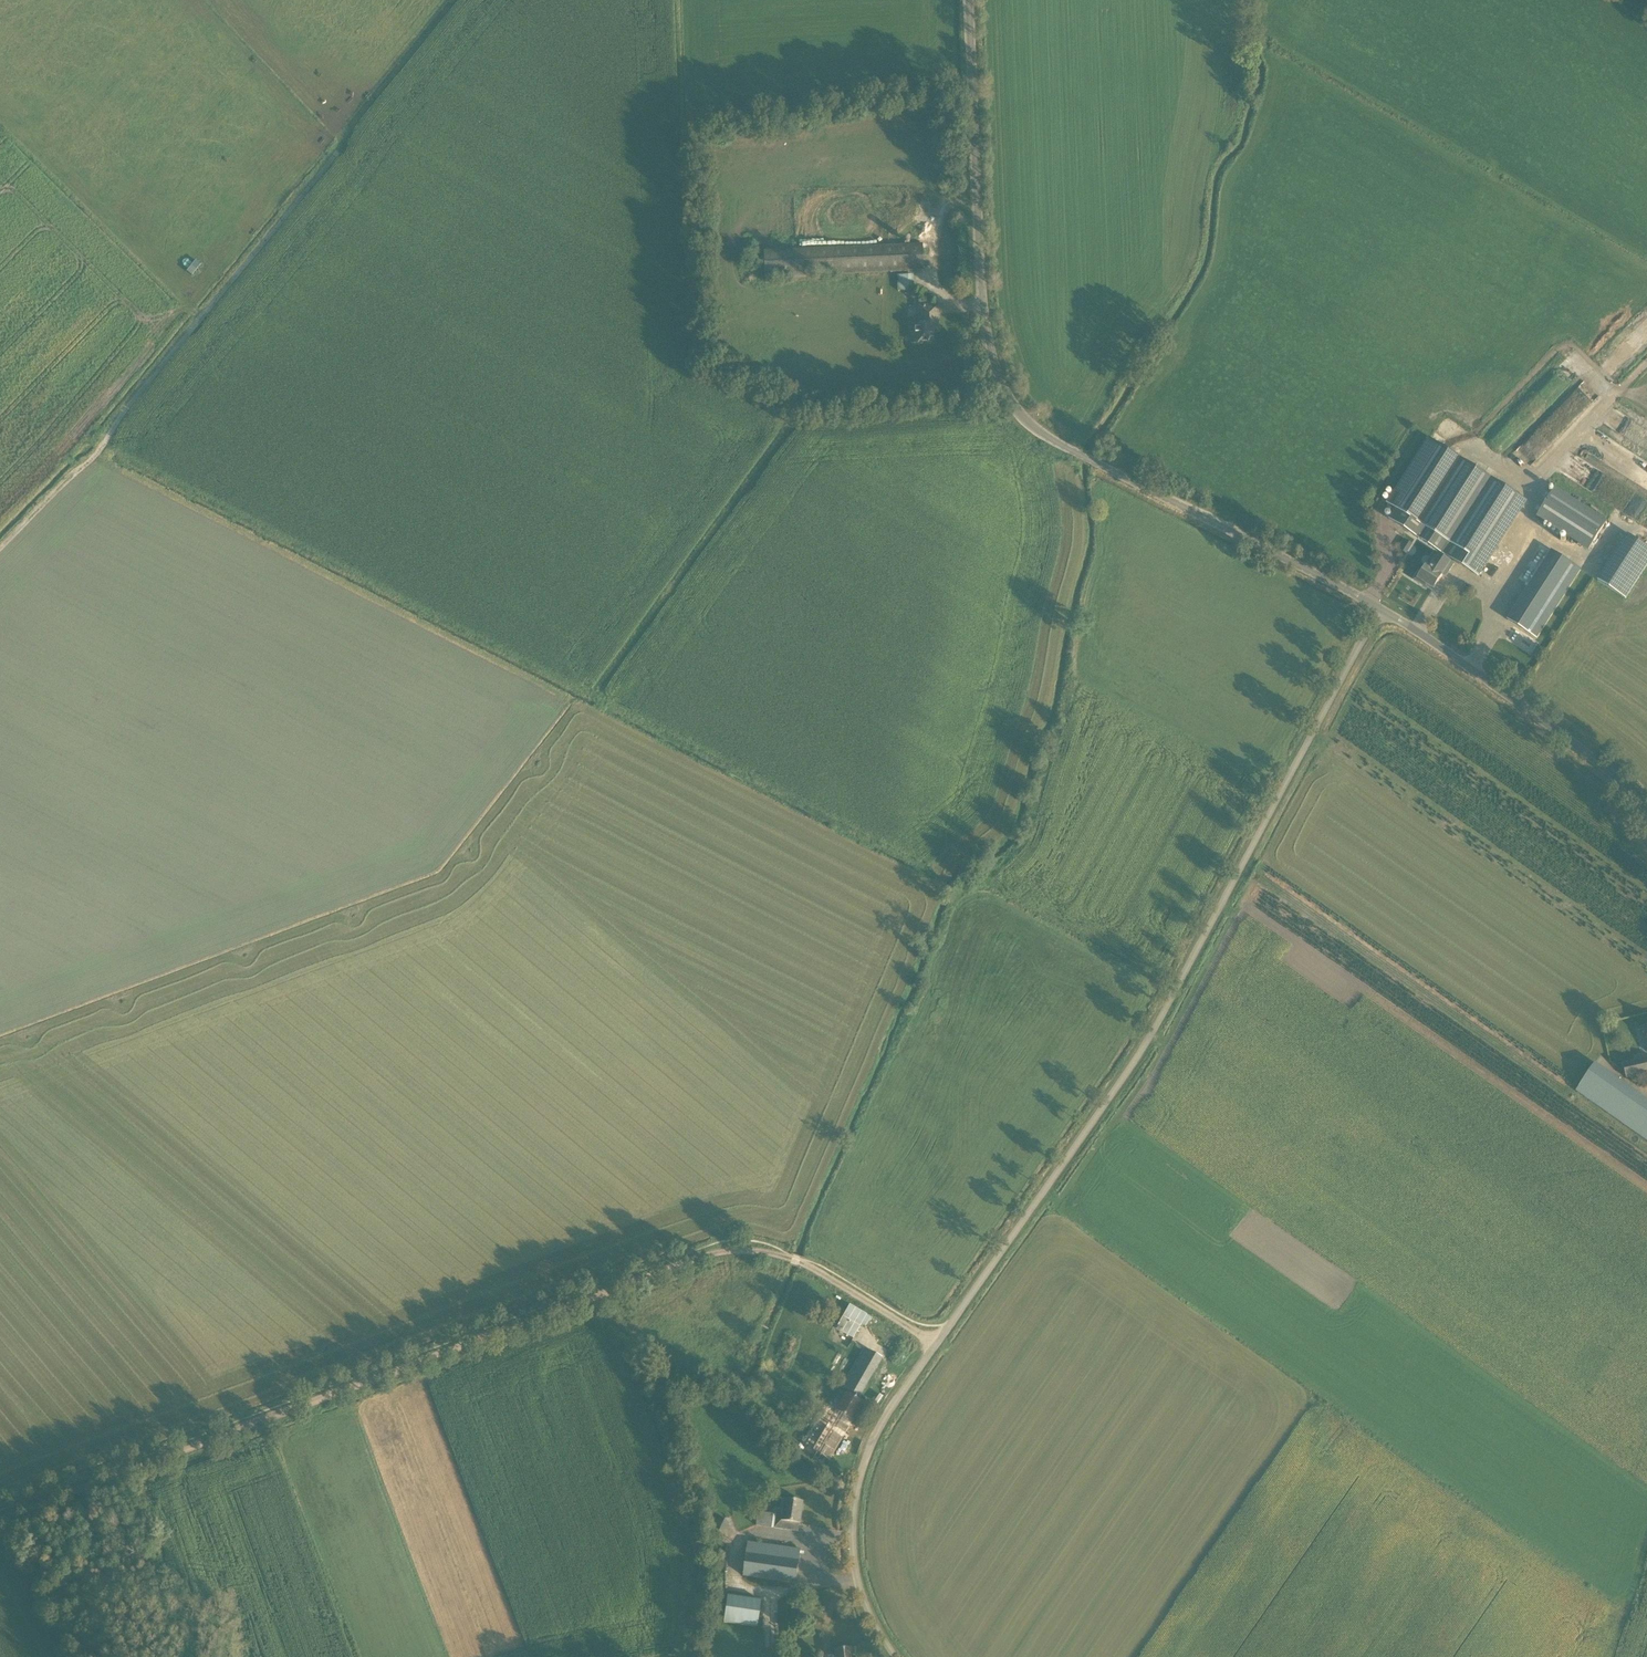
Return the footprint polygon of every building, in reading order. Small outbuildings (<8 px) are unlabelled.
[(922,244),(764,251),(765,278),(924,271),(922,244)] [(196,261),(187,272),(192,276),(201,265),(196,261)] [(897,276),(897,292),(913,291),(912,275),(897,276)] [(919,324),(910,324),(910,344),(932,343),(931,325),(938,325),(937,307),(918,307),(919,324)] [(1638,465),(1642,460),(1597,429),(1587,442),(1626,469),(1632,461),(1638,465)] [(1430,439),(1388,504),(1395,509),(1389,519),(1408,532),(1477,576),(1526,501),(1458,457),(1456,456),(1430,439)] [(1536,517),(1589,551),(1608,521),(1555,488),(1536,517)] [(1400,546),(1406,551),(1412,545),(1405,539),(1400,546)] [(1434,589),(1446,569),(1449,571),(1454,564),(1435,552),(1430,559),(1436,563),(1433,568),(1429,565),(1429,566),(1427,565),(1421,574),(1418,573),(1414,580),(1425,587),(1426,584),(1434,589)] [(1631,589),(1603,571),(1597,581),(1625,599),(1631,589)] [(1531,583),(1508,620),(1536,639),(1560,602),(1531,583)] [(1626,1079),(1646,1074),(1646,1058),(1623,1064),(1626,1079)] [(1646,1141),(1646,1100),(1595,1064),(1576,1091),(1646,1141)] [(862,1324),(866,1326),(872,1316),(849,1303),(836,1328),(855,1338),(862,1324)] [(853,1367),(841,1387),(860,1397),(871,1378),(882,1358),(864,1348),(853,1367)] [(801,1446),(819,1456),(829,1462),(863,1403),(845,1392),(838,1405),(830,1401),(820,1417),(818,1416),(801,1446)] [(774,1528),(775,1528),(798,1532),(802,1502),(783,1499),(781,1516),(776,1515),(774,1528)] [(756,1527),(771,1529),(772,1517),(758,1515),(756,1527)] [(725,1519),(716,1522),(719,1530),(728,1528),(725,1519)] [(743,1577),(784,1582),(795,1584),(800,1550),(747,1543),(743,1577)] [(756,1627),(760,1601),(727,1596),(724,1622),(756,1627)] [(734,1647),(734,1656),(762,1656),(763,1647),(734,1647)] [(835,1656),(851,1656),(850,1648),(834,1650),(835,1656)]
